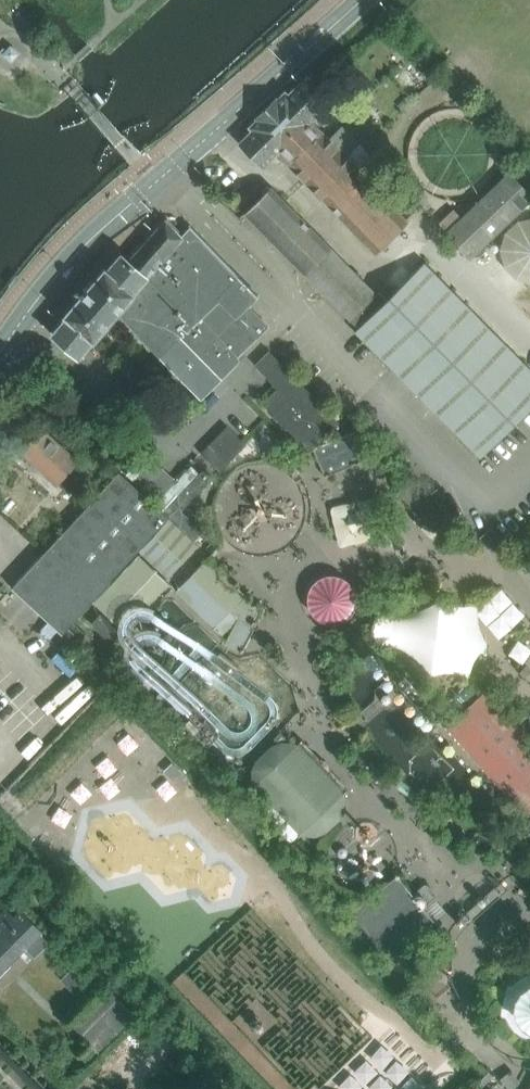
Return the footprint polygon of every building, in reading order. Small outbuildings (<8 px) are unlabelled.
[(7,51),(4,48),(1,51),(12,61),(18,54),(11,47),(7,51)] [(409,222),(345,156),(358,143),(342,126),(328,139),(322,132),(323,131),(313,121),(326,109),(302,84),(288,97),(285,94),(278,102),(277,101),(268,110),(391,239),(409,222)] [(475,97),(462,84),(452,93),(465,107),(475,97)] [(391,239),(268,110),(258,119),(259,120),(252,127),(255,131),(241,143),(263,165),(276,152),(374,255),(391,239)] [(529,201),(529,194),(510,173),(446,233),(470,258),(529,201)] [(271,187),(244,214),(305,275),(347,318),(374,292),(286,203),(271,187)] [(66,318),(52,334),(65,345),(79,357),(90,345),(93,341),(94,342),(118,313),(159,357),(200,399),(201,400),(239,361),(236,358),(267,327),(248,307),(255,300),(251,297),(242,300),(234,292),(238,283),(235,280),(237,278),(217,258),(201,241),(190,229),(182,238),(165,220),(165,221),(128,262),(121,255),(106,271),(105,270),(89,289),(79,300),(67,313),(65,317),(66,318)] [(347,318),(358,328),(355,331),(480,457),(481,458),(529,409),(529,370),(425,265),(386,304),(374,292),(347,318)] [(338,423),(292,376),(269,353),(256,365),(267,376),(279,389),(264,404),(309,450),(325,435),(331,429),(338,423)] [(220,472),(246,446),(226,427),(201,453),(220,472)] [(42,428),(21,451),(52,479),(69,495),(91,472),(49,434),(42,428)] [(174,479),(153,460),(152,459),(141,472),(134,465),(126,475),(157,502),(172,485),(176,481),(174,479)] [(292,460),(286,465),(285,467),(292,473),(298,467),(292,460)] [(204,532),(182,511),(213,478),(203,469),(181,493),(172,485),(157,502),(154,505),(168,518),(139,550),(168,577),(198,545),(195,541),(204,532)] [(72,623),(139,550),(168,518),(154,505),(131,483),(119,472),(44,554),(13,588),(62,633),(63,633),(70,639),(79,629),(72,623)] [(126,633),(164,592),(169,587),(138,556),(113,583),(94,602),(126,633)] [(258,609),(202,558),(172,590),(225,641),(225,643),(242,652),(244,649),(242,648),(254,626),(256,626),(257,625),(257,622),(256,621),(254,621),(253,621),(258,609)] [(382,619),(374,628),(375,640),(402,651),(416,657),(423,664),(428,672),(435,673),(442,673),(448,672),(453,673),(458,674),(464,677),(469,678),(473,666),(476,658),(481,650),(487,644),(487,641),(481,631),(479,622),(478,614),(478,605),(465,605),(456,604),(447,602),(440,598),(425,607),(409,612),(402,616),(391,619),(382,619)] [(119,631),(101,615),(92,624),(110,641),(119,631)] [(489,688),(488,688),(446,726),(513,801),(519,808),(529,820),(529,734),(489,688)] [(346,793),(299,744),(282,741),(272,745),(257,760),(252,769),(254,789),(299,838),(310,841),(324,836),(341,821),(346,809),(346,793)] [(487,851),(492,842),(476,834),(471,843),(487,851)] [(437,925),(399,878),(400,876),(398,874),(396,874),(395,877),(361,905),(354,911),(399,964),(407,958),(440,930),(442,927),(440,925),(437,925)] [(21,943),(31,954),(47,938),(18,909),(11,916),(6,911),(0,917),(0,964),(21,943)]
